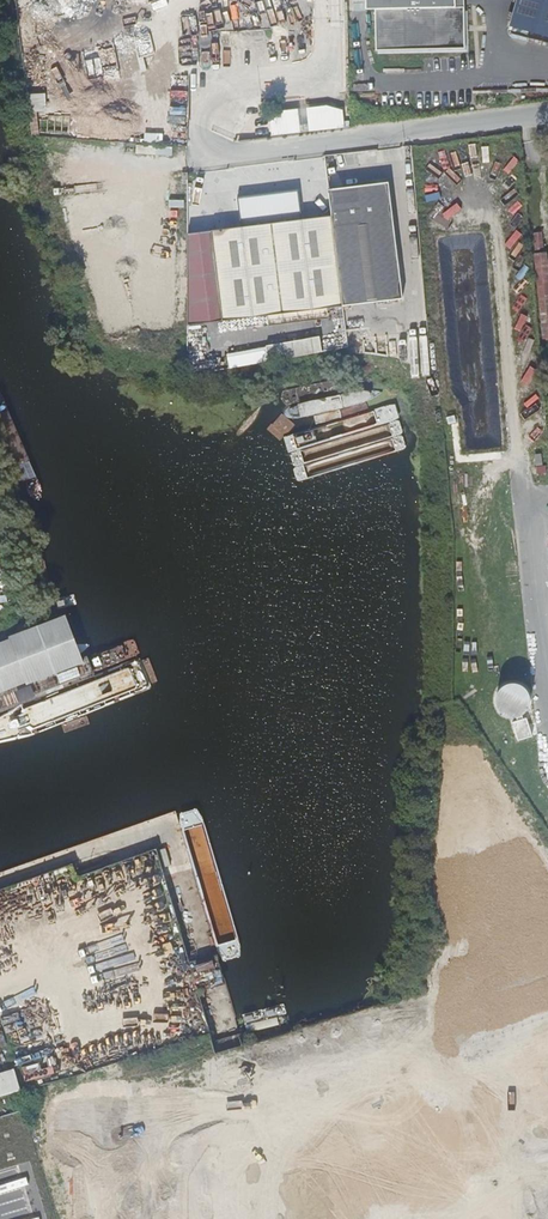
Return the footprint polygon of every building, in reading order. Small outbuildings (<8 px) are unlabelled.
[(366,53),(464,51),(463,0),(365,0),(366,53)] [(547,36),(547,0),(517,0),(510,25),(547,36)] [(344,307),(403,298),(387,183),(328,191),(332,218),(344,307)] [(344,307),(332,218),(302,222),(300,208),(307,207),(305,199),(299,200),(298,193),(238,201),(242,231),(212,234),(224,324),(344,307)] [(224,324),(212,234),(189,238),(189,328),(224,324)] [(269,361),(324,352),(321,335),(267,345),(267,347),(269,361)] [(269,361),(267,347),(228,354),(231,367),(269,361)] [(0,642),(0,694),(28,683),(28,685),(87,663),(68,614),(10,636),(11,638),(0,642)]
